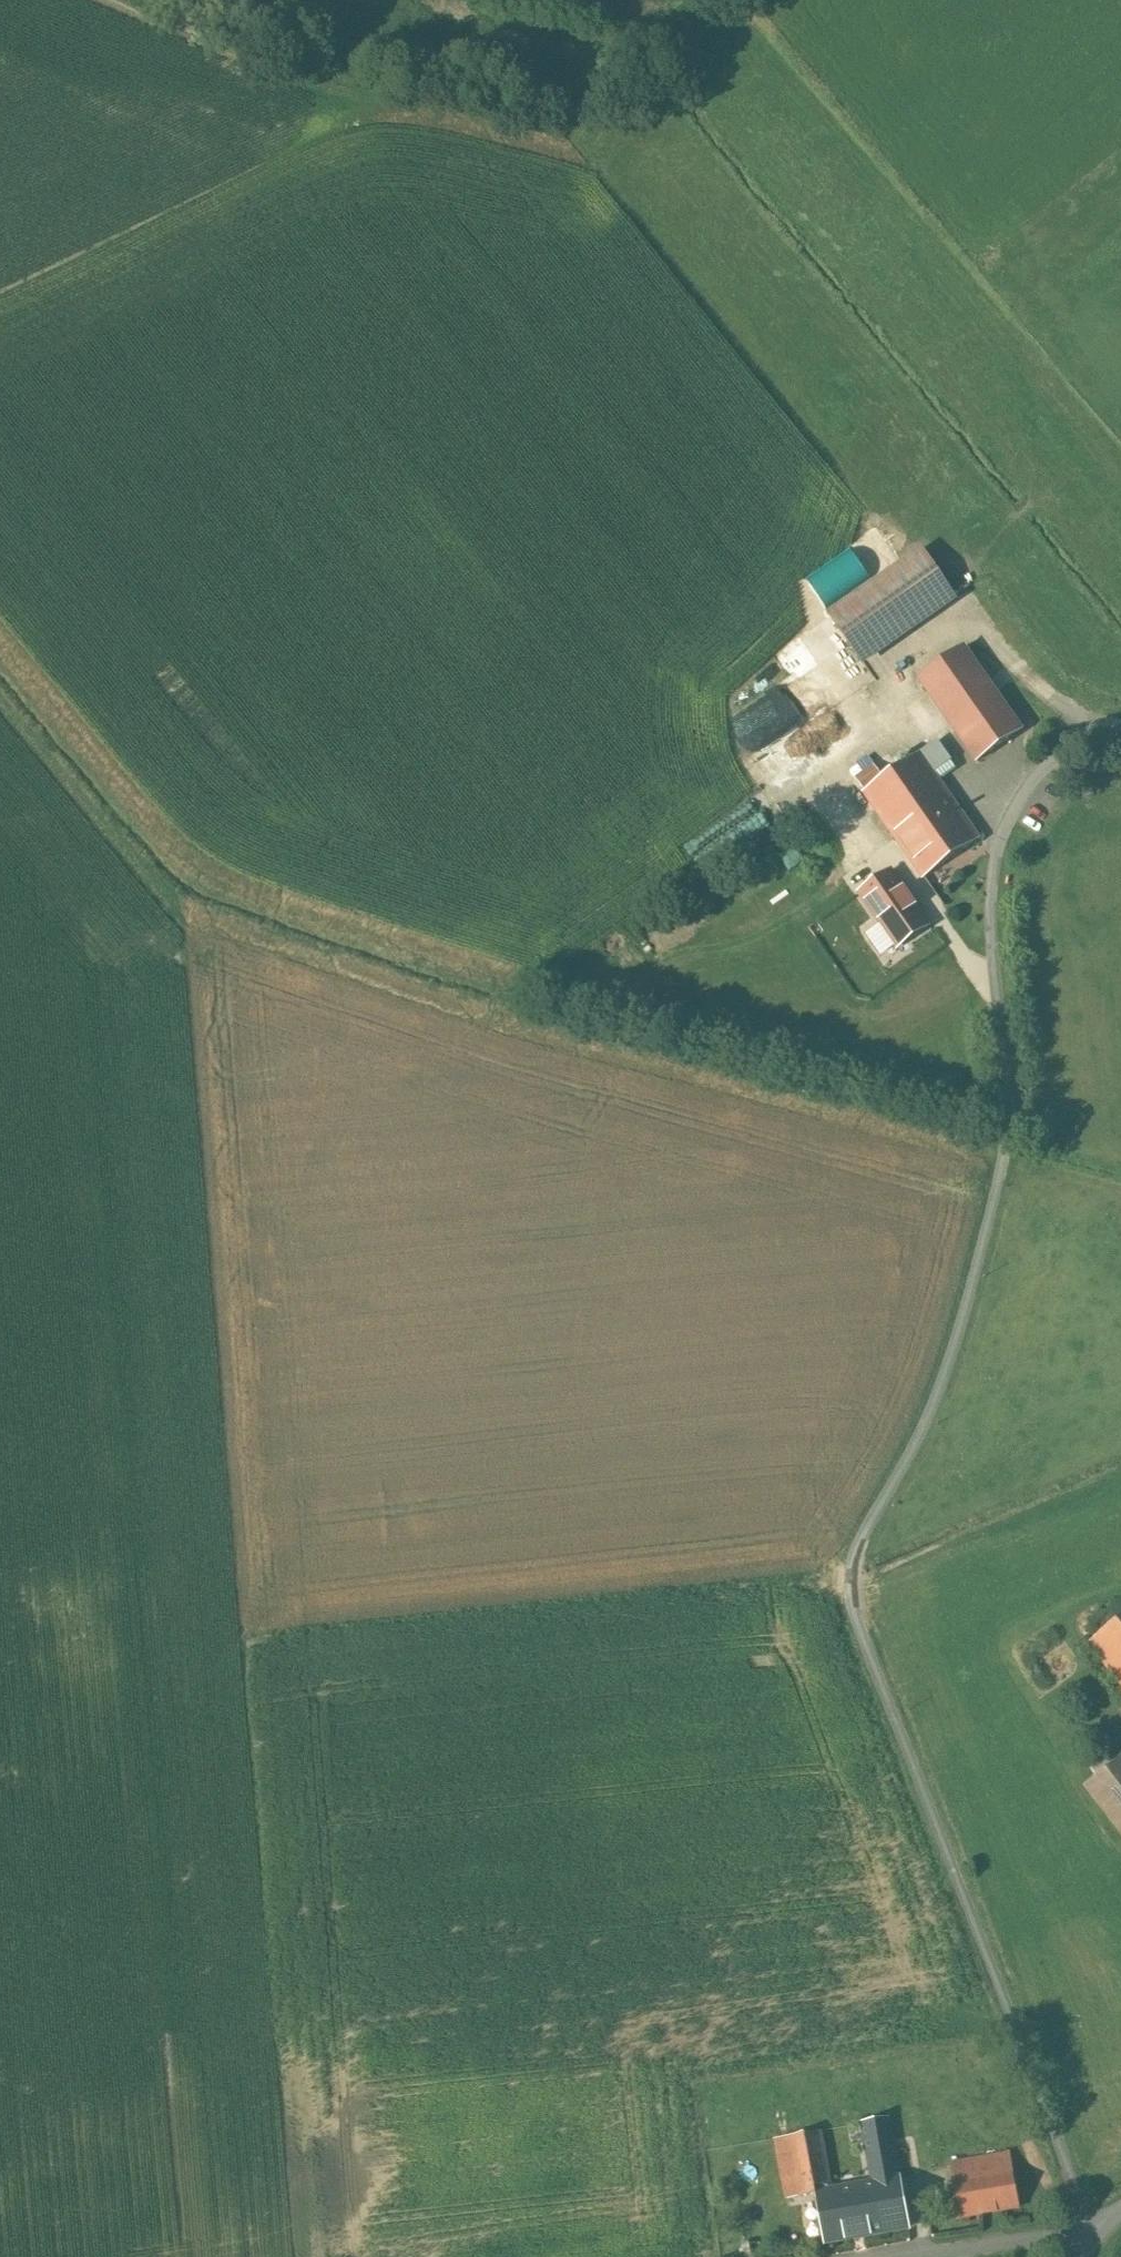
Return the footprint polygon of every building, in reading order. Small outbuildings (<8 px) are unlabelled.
[(953,596),(921,549),(829,614),(861,660),(953,596)] [(1021,730),(963,646),(919,677),(977,759),(1021,730)] [(779,787),(819,760),(805,738),(792,747),(795,753),(768,770),(779,787)] [(938,742),(920,755),(939,781),(957,768),(938,742)] [(920,755),(919,753),(865,792),(924,878),(979,839),(939,781),(920,755)] [(927,924),(891,873),(862,894),(898,945),(927,924)] [(898,945),(862,894),(846,905),(883,956),(898,945)] [(1088,1642),(1120,1685),(1120,1617),(1088,1642)] [(1086,1784),(1120,1830),(1120,1758),(1086,1784)] [(873,2183),(899,2178),(887,2118),(862,2123),(873,2183)] [(817,2193),(831,2191),(819,2130),(788,2136),(795,2173),(782,2176),(786,2197),(817,2193)] [(1012,2167),(952,2178),(959,2216),(1019,2206),(1012,2167)] [(831,2191),(817,2193),(826,2242),(908,2227),(899,2178),(873,2183),(831,2191)]
